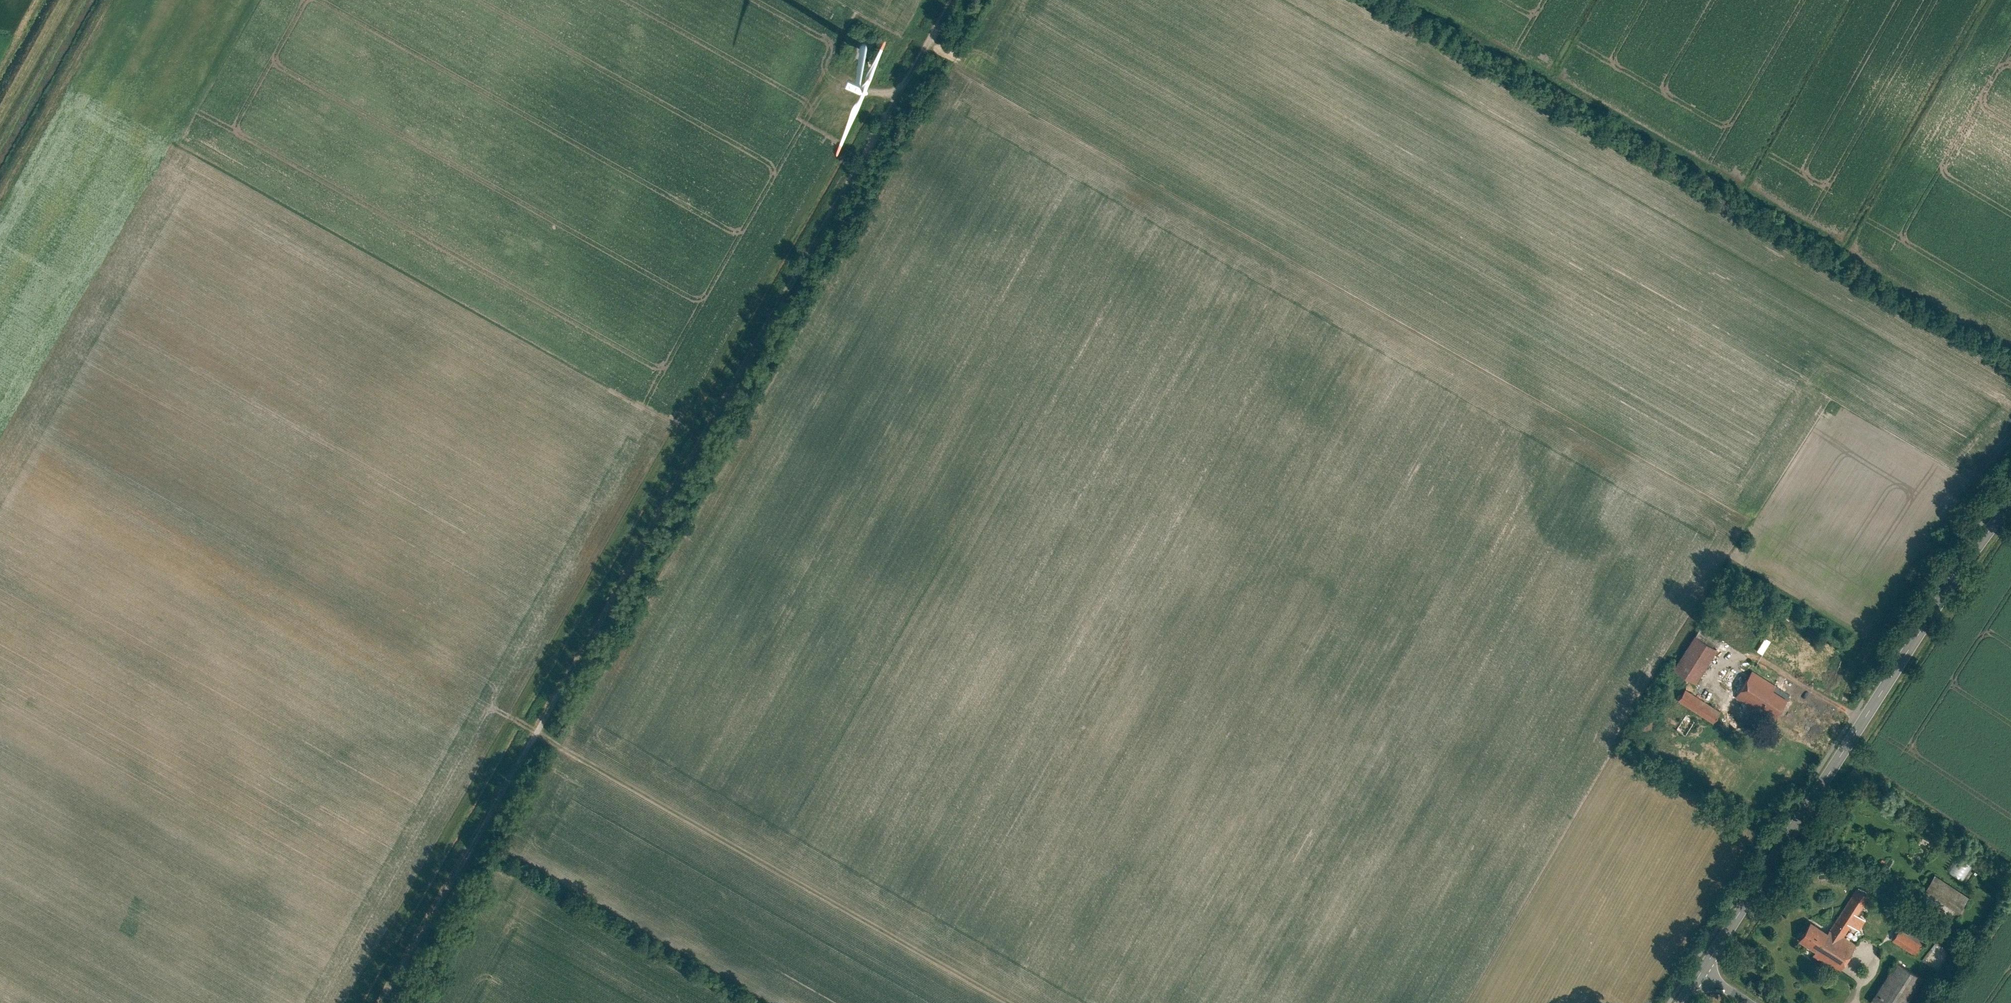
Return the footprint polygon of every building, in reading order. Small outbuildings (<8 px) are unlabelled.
[(1703,625),(1678,667),(1701,681),(1726,639),(1703,625)] [(1755,667),(1739,695),(1780,719),(1793,697),(1779,689),(1782,683),(1755,667)] [(1688,687),(1681,698),(1716,721),(1723,710),(1688,687)] [(1678,727),(1687,734),(1697,719),(1687,712),(1678,727)] [(1964,879),(1975,860),(1959,851),(1948,871),(1964,879)] [(1973,895),(1937,872),(1926,890),(1961,913),(1973,895)] [(1815,918),(1803,937),(1820,947),(1815,954),(1841,970),(1859,942),(1847,934),(1854,923),(1862,929),(1870,917),(1862,911),(1872,895),(1859,886),(1831,929),(1815,918)] [(1903,923),(1894,939),(1917,953),(1927,937),(1903,923)] [(1924,961),(1941,970),(1950,951),(1933,943),(1924,961)] [(1900,958),(1873,1000),(1878,1002),(1911,1002),(1929,976),(1900,958)]
